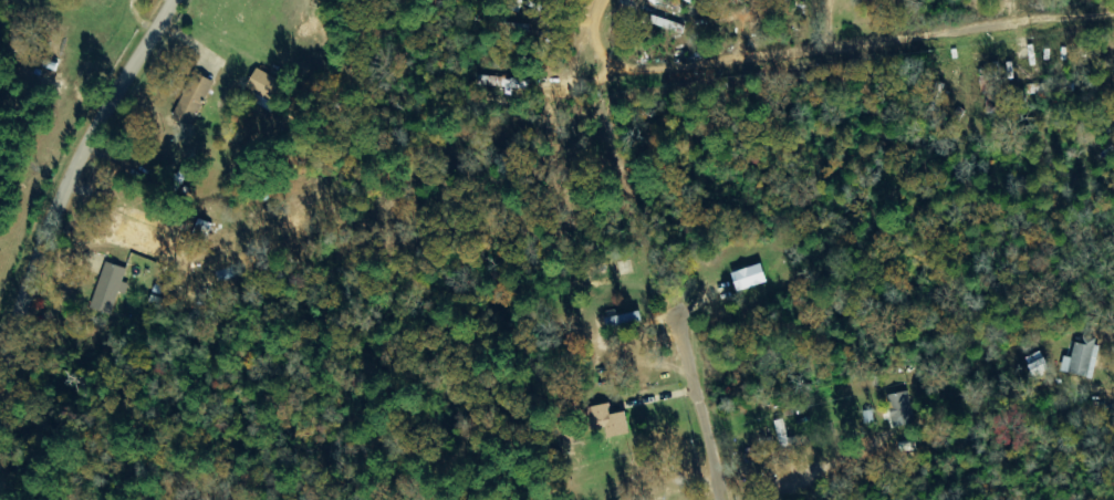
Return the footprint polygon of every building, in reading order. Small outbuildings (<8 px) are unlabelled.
[(648,22),(684,35),(687,27),(651,14),(648,22)] [(283,81),(260,69),(250,87),(274,99),(283,81)] [(213,80),(193,73),(176,121),(196,128),(213,80)] [(94,309),(115,315),(120,293),(128,295),(131,284),(125,282),(128,269),(106,262),(94,309)] [(734,274),(740,293),(770,282),(764,264),(734,274)] [(606,316),(606,327),(642,325),(641,314),(606,316)] [(1064,357),(1063,373),(1096,377),(1100,339),(1079,337),(1076,358),(1064,357)] [(896,428),(916,423),(909,391),(888,397),(896,428)] [(608,440),(634,434),(629,412),(613,416),(610,403),(591,408),(596,429),(605,427),(608,440)] [(798,437),(789,438),(788,420),(777,421),(781,460),(800,457),(798,437)]
